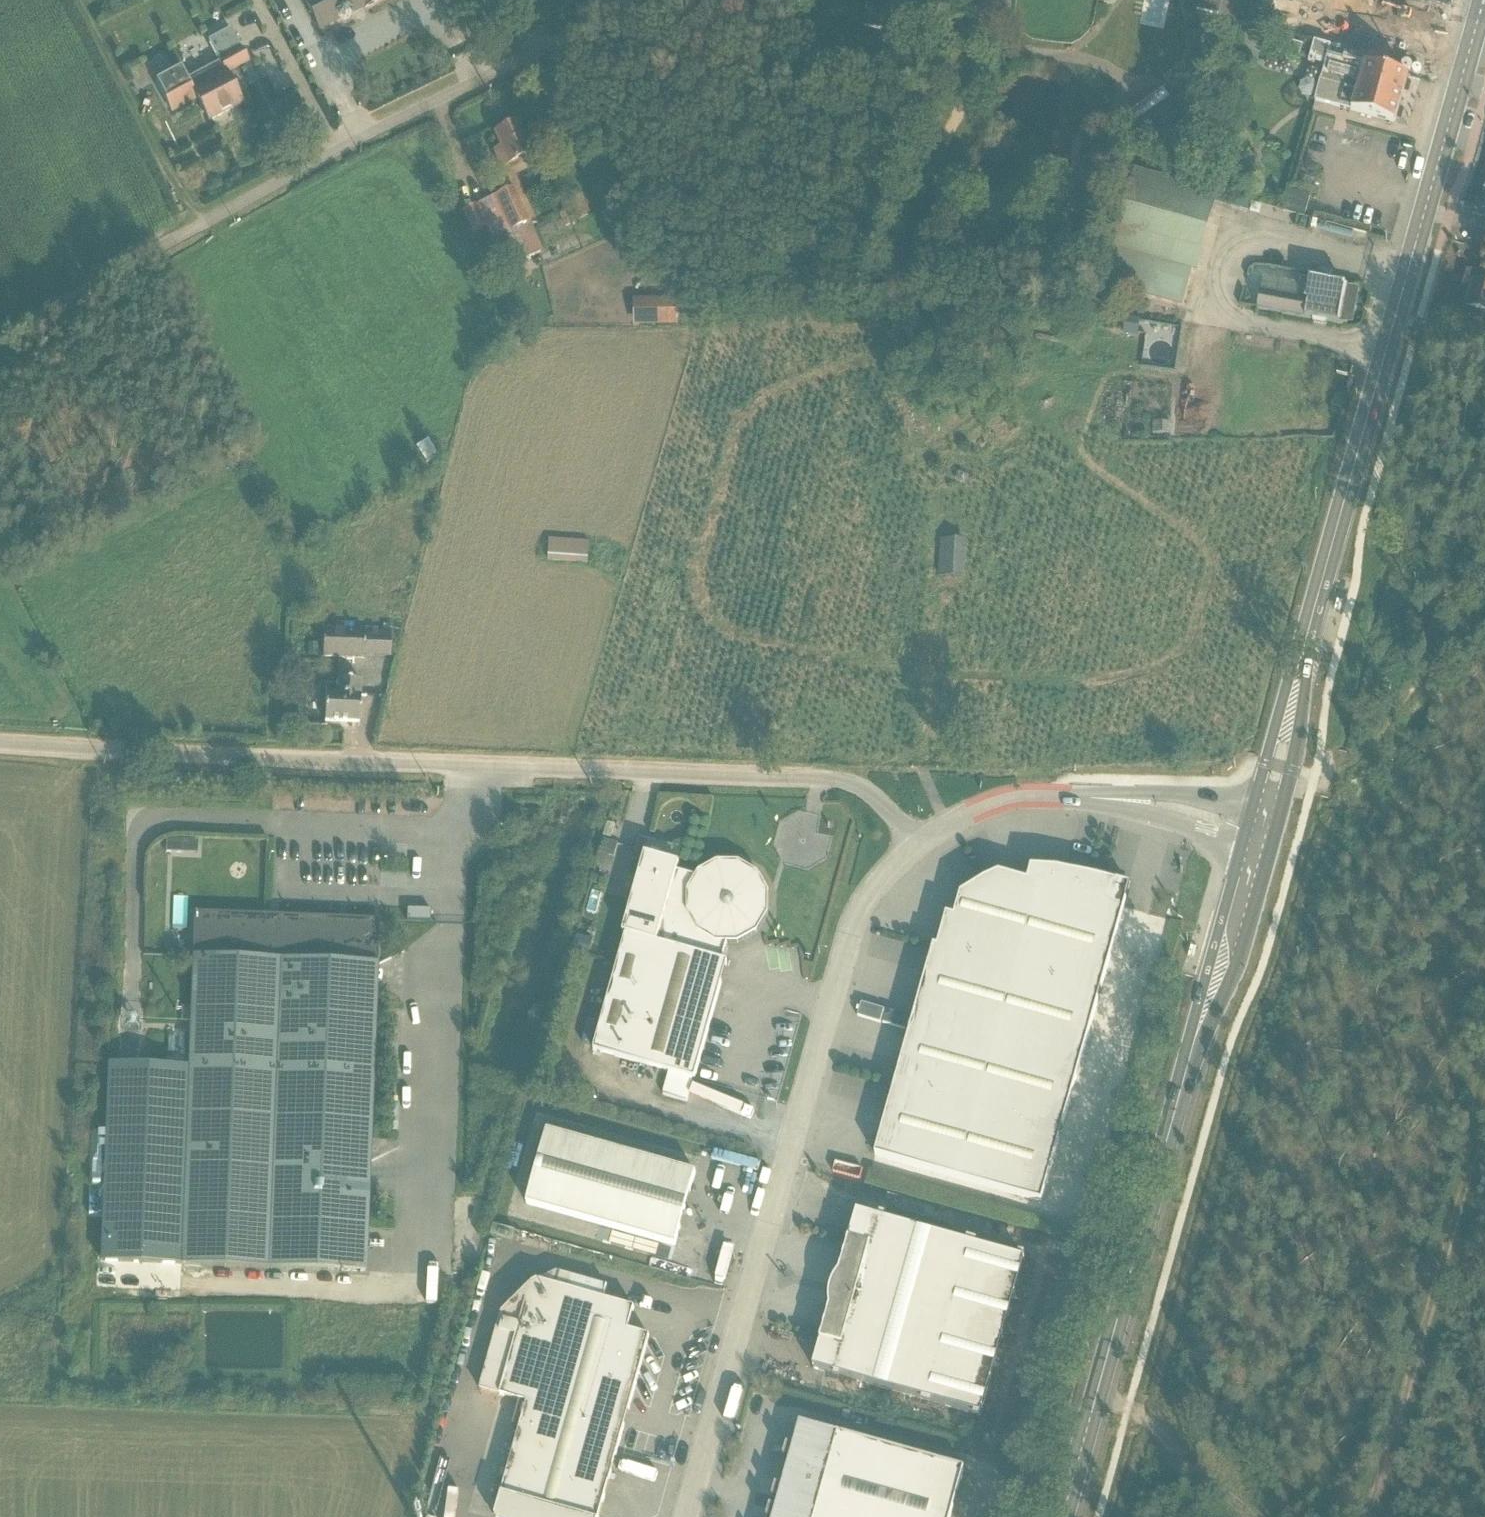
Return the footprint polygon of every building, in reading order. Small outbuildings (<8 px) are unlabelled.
[(385,0),(302,0),(319,32),(338,22),(343,24),(349,21),(350,16),(348,11),(360,4),(364,11),(385,0)] [(1219,17),(1222,0),(1197,0),(1195,12),(1219,17)] [(1267,27),(1290,34),(1299,0),(1274,0),(1267,27)] [(1408,79),(1416,48),(1392,42),(1394,37),(1353,26),(1344,61),(1366,67),(1408,79)] [(208,122),(241,106),(226,77),(249,65),(241,51),(240,52),(229,32),(207,43),(219,65),(186,82),(180,71),(155,85),(164,102),(163,103),(170,117),(197,103),(208,122)] [(1354,114),(1395,125),(1408,79),(1366,67),(1354,114)] [(1185,126),(1187,124),(1170,100),(1129,128),(1147,153),(1148,153),(1169,162),(1191,146),(1185,126)] [(522,261),(542,252),(530,225),(536,222),(515,177),(535,168),(516,125),(494,135),(500,150),(493,153),(511,190),(462,213),(472,235),(485,229),(511,287),(530,279),(522,261)] [(1134,174),(1105,289),(1183,309),(1192,274),(1198,275),(1216,204),(1219,195),(1134,174)] [(1268,209),(1304,218),(1310,196),(1290,190),(1289,199),(1272,194),(1268,209)] [(572,224),(591,216),(582,195),(563,203),(572,224)] [(1219,195),(1216,204),(1247,213),(1249,204),(1219,195)] [(1305,318),(1347,325),(1354,290),(1301,280),(1298,292),(1306,293),(1304,302),(1260,294),(1257,311),(1305,320),(1305,318)] [(1484,315),(1484,285),(1472,281),(1464,309),(1484,315)] [(1123,334),(1137,336),(1139,321),(1125,319),(1123,334)] [(587,543),(549,540),(547,563),(586,564),(587,543)] [(942,577),(966,578),(967,544),(944,543),(942,577)] [(364,632),(322,632),(322,660),(363,661),(363,658),(390,658),(390,633),(376,632),(377,631),(370,631),(370,632),(364,632)] [(324,723),(359,724),(360,683),(336,682),(336,688),(325,688),(324,723)] [(501,828),(514,829),(515,818),(502,817),(501,828)] [(643,839),(641,853),(664,856),(666,842),(643,839)] [(601,852),(615,857),(619,845),(605,840),(601,852)] [(166,854),(196,855),(197,843),(166,842),(166,854)] [(664,1097),(687,1104),(692,1080),(695,1081),(727,965),(722,963),(727,945),(738,945),(757,934),(768,916),(768,894),(758,876),(739,864),(717,864),(698,875),(696,879),(676,874),(679,866),(645,857),(622,936),(626,937),(594,1052),(670,1074),(664,1097)] [(1124,909),(1116,906),(1122,885),(1058,871),(1030,870),(1027,884),(998,875),(961,896),(954,919),(946,917),(938,949),(933,949),(877,1156),(1039,1204),(1124,909)] [(191,959),(375,966),(378,921),(193,914),(191,959)] [(375,966),(191,959),(188,1069),(108,1068),(99,1263),(364,1272),(375,966)] [(695,1176),(547,1134),(527,1206),(674,1247),(695,1176)] [(813,1371),(980,1418),(1025,1262),(858,1215),(813,1371)] [(650,1339),(629,1333),(634,1311),(604,1302),(607,1289),(557,1274),(536,1284),(501,1316),(480,1391),(527,1404),(495,1516),(598,1516),(650,1339)] [(729,1453),(738,1399),(727,1398),(718,1451),(729,1453)] [(962,1470),(799,1425),(773,1516),(949,1516),(962,1470)]
